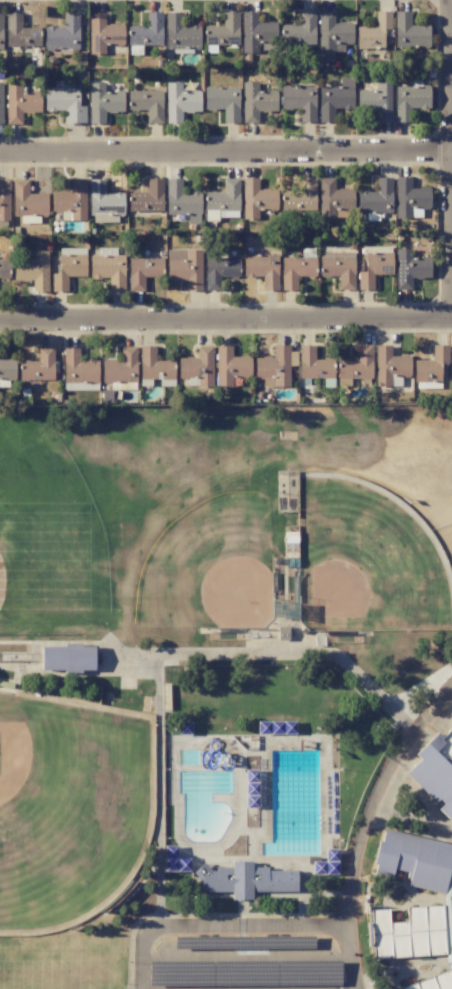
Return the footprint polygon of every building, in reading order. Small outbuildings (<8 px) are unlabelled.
[(281,40),(313,42),(315,14),(300,13),(299,26),(282,25),(281,40)] [(8,30),(20,30),(20,15),(9,15),(8,30)] [(123,112),(123,93),(104,93),(104,83),(91,83),(92,123),(104,123),(104,112),(123,112)] [(277,91),(258,92),(258,83),(243,83),(244,122),(258,122),(258,111),(277,111),(277,91)] [(38,112),(38,97),(22,97),(22,94),(17,94),(17,100),(12,100),(12,94),(8,94),(8,124),(22,124),(21,113),(38,112)] [(315,213),(315,178),(301,179),(301,192),(282,192),(282,213),(315,213)] [(334,178),(320,178),(321,219),(335,218),(335,208),(354,207),(353,189),(334,190),(334,178)] [(411,289),(411,278),(430,277),(430,258),(411,259),(410,249),(395,249),(397,289),(411,289)] [(379,255),(379,262),(369,263),(370,275),(392,272),(390,253),(379,255)] [(284,267),(284,274),(309,275),(310,268),(300,268),(300,258),(282,258),(281,267),(284,267)] [(131,291),(143,291),(143,277),(161,277),(161,260),(131,260),(131,291)] [(333,377),(332,359),(314,360),(314,348),(300,348),(301,370),(310,370),(310,377),(333,377)] [(0,359),(0,379),(15,378),(15,358),(0,359)] [(451,857),(451,844),(381,829),(373,875),(391,879),(393,869),(409,872),(407,886),(445,893),(451,857)] [(371,910),(373,957),(444,954),(442,906),(406,907),(407,922),(389,923),(388,909),(371,910)]
